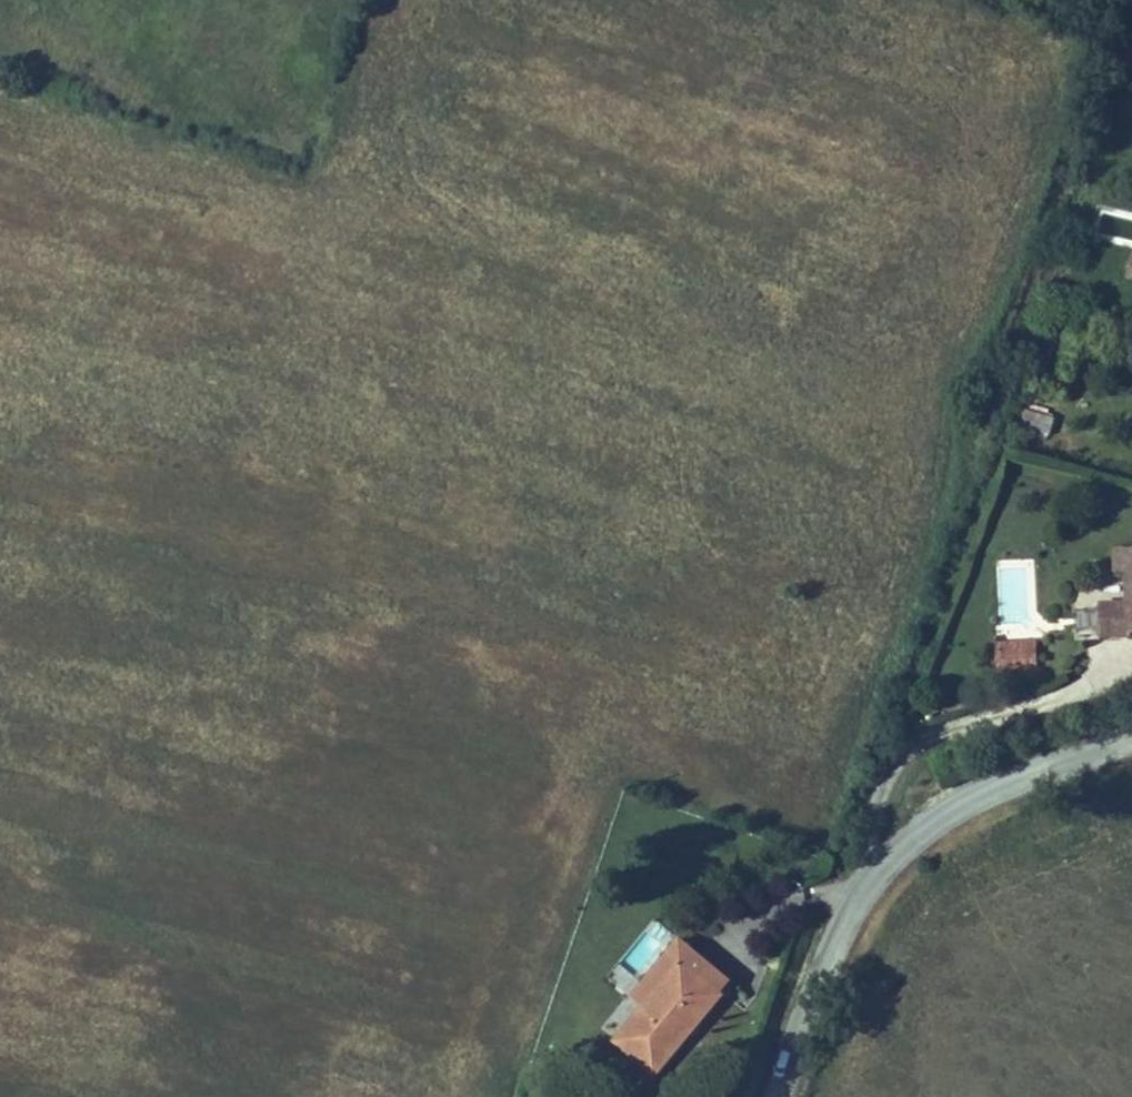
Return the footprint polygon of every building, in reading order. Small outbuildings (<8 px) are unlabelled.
[(1052,434),(1055,414),(1023,409),(1020,428),(1052,434)] [(1101,632),(1131,630),(1131,541),(1115,542),(1116,566),(1130,565),(1131,597),(1100,599),(1101,632)] [(1033,640),(993,643),(994,664),(1034,661),(1033,640)] [(656,1072),(673,1051),(669,1048),(686,1028),(690,1031),(720,995),(731,981),(680,939),(669,952),(682,963),(644,1007),(617,1040),(656,1072)] [(632,997),(644,1007),(682,963),(669,952),(632,997)] [(669,1048),(673,1051),(690,1031),(686,1028),(669,1048)]
